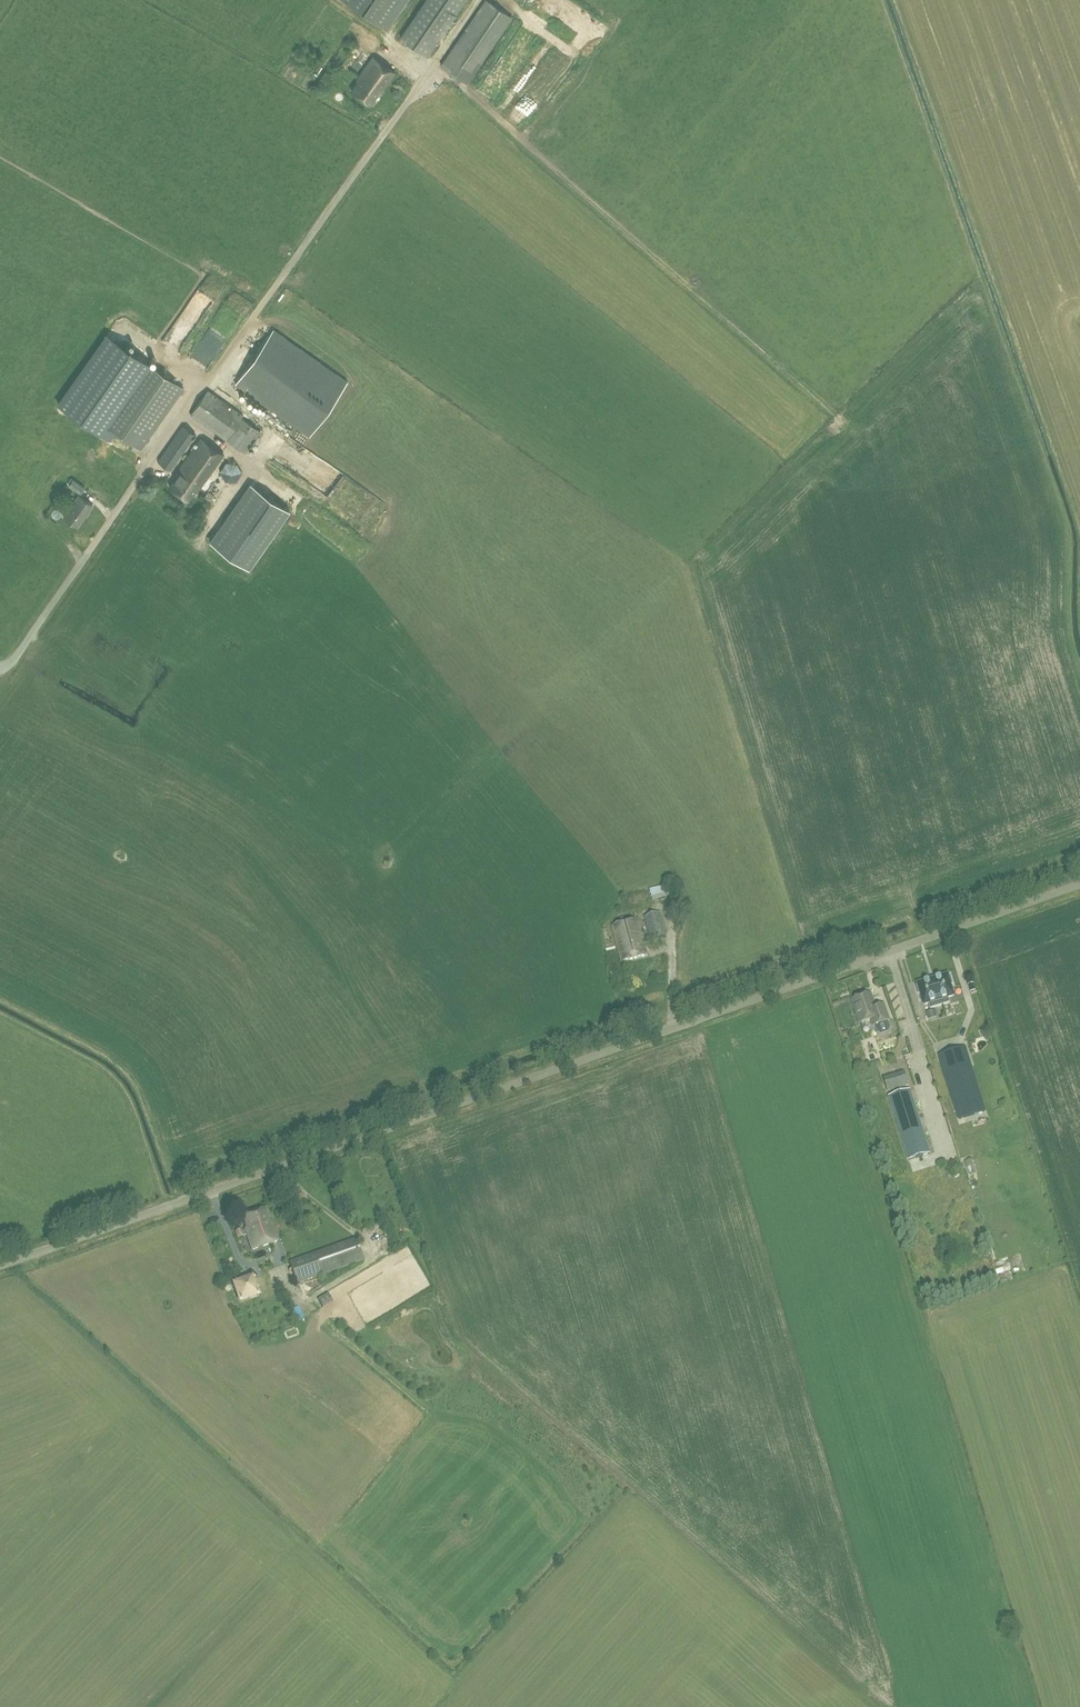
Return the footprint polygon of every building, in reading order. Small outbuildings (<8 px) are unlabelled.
[(387,29),(407,0),(345,0),(387,29)] [(401,38),(427,56),(466,0),(427,0),(401,38)] [(442,66),(468,83),(512,17),(487,0),(486,0),(442,66)] [(569,10),(570,0),(561,0),(559,19),(572,21),(573,10),(569,10)] [(407,57),(411,52),(401,45),(397,50),(407,57)] [(394,71),(372,56),(356,80),(358,81),(351,90),(370,103),(378,92),(379,93),(394,71)] [(532,60),(519,80),(527,85),(541,66),(532,60)] [(508,80),(514,73),(507,66),(500,73),(508,80)] [(519,83),(513,94),(517,97),(524,86),(519,83)] [(544,112),(551,118),(560,107),(553,102),(544,112)] [(235,300),(231,308),(239,312),(243,305),(235,300)] [(309,437),(347,383),(272,330),(234,385),(309,437)] [(182,390),(152,368),(143,363),(100,421),(110,427),(140,449),(182,390)] [(244,414),(208,389),(190,415),(226,440),(244,414)] [(260,431),(242,418),(227,440),(245,453),(260,431)] [(196,434),(183,425),(158,461),(171,470),(196,434)] [(169,487),(188,501),(194,491),(196,492),(223,455),(201,439),(174,475),(176,477),(169,487)] [(232,457),(222,468),(236,481),(246,470),(232,457)] [(73,480),(69,486),(81,494),(85,487),(73,480)] [(249,568),(289,511),(250,484),(210,541),(249,568)] [(64,517),(77,526),(92,504),(78,495),(64,517)] [(339,527),(336,533),(343,537),(346,531),(339,527)] [(653,887),(655,897),(667,895),(665,884),(653,887)] [(649,936),(643,937),(645,944),(651,942),(652,944),(667,940),(660,914),(645,918),(649,936)] [(645,944),(643,937),(638,920),(612,927),(622,963),(648,956),(645,944)] [(919,986),(917,987),(919,994),(921,994),(925,1005),(929,1004),(931,1009),(950,1003),(948,998),(955,996),(951,985),(953,984),(951,976),(949,977),(948,975),(918,984),(919,986)] [(876,1008),(871,994),(853,1000),(861,1024),(872,1020),(874,1026),(890,1021),(884,1005),(876,1008)] [(939,1053),(955,1105),(968,1101),(972,1113),(984,1109),(965,1045),(939,1053)] [(904,1087),(901,1078),(894,1080),(897,1089),(904,1087)] [(931,1154),(911,1089),(888,1096),(908,1161),(931,1154)] [(266,1210),(243,1218),(247,1230),(245,1230),(252,1251),(279,1242),(272,1221),(270,1222),(266,1210)] [(290,1261),(297,1282),(363,1259),(356,1238),(290,1261)] [(252,1277),(235,1283),(241,1299),(258,1293),(252,1277)]
